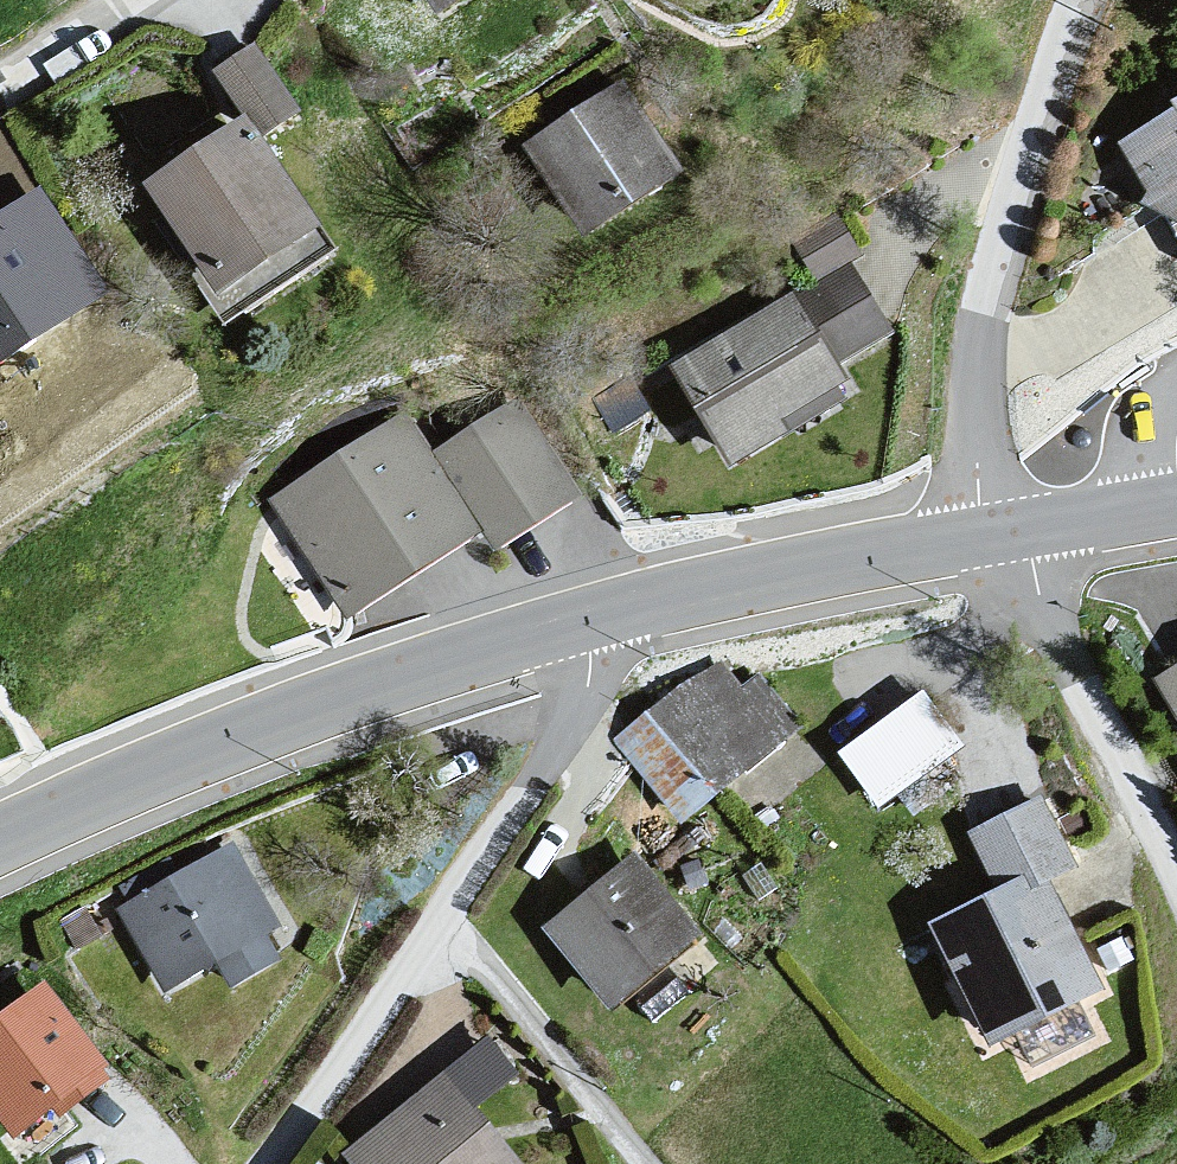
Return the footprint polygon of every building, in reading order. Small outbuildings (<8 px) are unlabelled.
[(444,32),(495,0),(424,0),(444,32)] [(302,106),(256,40),(217,68),(263,134),(302,106)] [(627,87),(528,148),(598,245),(697,179),(627,87)] [(1118,142),(1176,240),(1176,106),(1118,142)] [(245,110),(140,181),(199,268),(191,274),(224,324),(338,247),(245,110)] [(115,291),(40,181),(0,208),(0,368),(115,291)] [(791,241),(816,281),(860,254),(836,213),(791,241)] [(792,289),(670,365),(733,466),(860,387),(843,360),(891,330),(851,267),(799,300),(792,289)] [(638,368),(589,400),(610,433),(660,401),(638,368)] [(518,399),(432,458),(478,525),(494,551),(581,492),(518,399)] [(395,409),(260,500),(340,618),(478,525),(432,458),(395,409)] [(717,662),(653,720),(615,748),(684,840),(797,739),(755,681),(733,687),(717,662)] [(1156,680),(1176,713),(1176,668),(1156,680)] [(839,737),(875,797),(964,742),(927,683),(839,737)] [(998,898),(929,928),(1000,1047),(1110,1002),(1120,989),(1055,886),(1086,871),(1048,805),(969,839),(998,898)] [(232,846),(117,916),(168,996),(280,930),(232,846)] [(642,862),(546,937),(618,1014),(708,941),(642,862)] [(0,1027),(0,1112),(24,1139),(123,1068),(51,988),(0,1027)] [(344,1162),(346,1163),(526,1163),(449,1079),(344,1162)]
